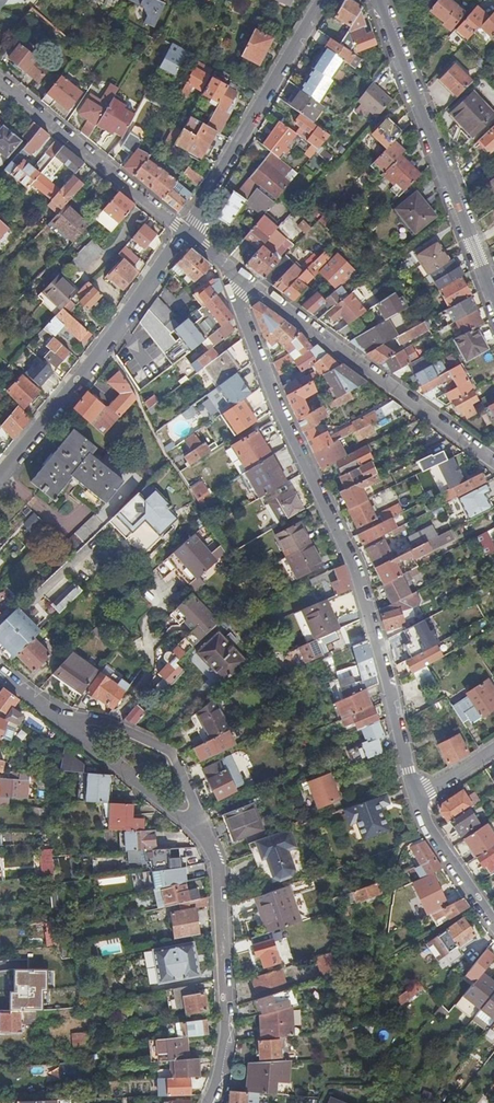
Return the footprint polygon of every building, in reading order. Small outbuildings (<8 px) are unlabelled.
[(1,9),(8,0),(0,0),(0,9),(1,9)] [(143,6),(147,16),(144,22),(154,27),(165,3),(158,1),(158,0),(130,0),(143,6)] [(361,8),(349,0),(344,0),(335,17),(350,26),(359,11),(361,8)] [(429,10),(443,22),(442,24),(450,31),(465,12),(449,0),(437,0),(429,10)] [(474,33),(488,18),(476,6),(455,29),(468,40),(474,33)] [(365,27),(359,11),(350,26),(339,44),(352,53),(375,44),(371,33),(365,35),(362,28),(365,27)] [(493,36),(493,11),(488,18),(474,33),(486,44),(493,36)] [(273,40),(254,30),(240,57),(258,67),(273,40)] [(353,68),(360,59),(352,53),(339,44),(331,39),(324,48),(318,57),(316,56),(309,67),(312,69),(330,80),(344,61),(353,68)] [(9,58),(38,81),(50,67),(41,59),(39,57),(37,58),(20,44),(9,58)] [(184,58),(182,57),(175,54),(177,50),(171,46),(158,72),(173,79),(184,58)] [(207,74),(211,68),(202,64),(198,62),(181,92),(188,96),(194,86),(201,90),(209,75),(207,74)] [(446,86),(461,71),(454,64),(439,80),(446,86)] [(320,104),(333,82),(330,80),(312,69),(299,90),(320,104)] [(446,86),(457,97),(472,81),(461,71),(446,86)] [(83,93),(62,76),(42,100),(49,106),(55,99),(57,100),(51,107),(65,119),(71,111),(69,110),(83,93)] [(227,86),(217,80),(215,79),(211,77),(202,94),(219,103),(227,86)] [(347,78),(344,83),(349,87),(353,82),(347,78)] [(112,100),(120,86),(113,81),(102,100),(91,93),(78,114),(89,120),(81,132),(89,139),(97,126),(97,125),(96,124),(108,104),(109,105),(112,100)] [(360,98),(358,100),(377,117),(392,100),(372,82),(360,98)] [(217,131),(220,132),(235,105),(231,103),(237,91),(228,86),(227,86),(219,103),(207,125),(217,131)] [(160,89),(156,96),(166,101),(174,106),(178,99),(160,89)] [(287,104),(312,122),(323,106),(320,104),(299,90),(299,89),(287,104)] [(143,98),(162,108),(166,101),(156,96),(147,91),(143,98)] [(450,114),(465,129),(487,108),(474,94),(472,93),(462,103),(450,114)] [(114,132),(123,137),(133,117),(123,111),(125,108),(112,100),(109,105),(97,125),(97,126),(105,131),(111,130),(113,129),(114,132)] [(465,129),(472,136),(484,125),(493,116),(493,115),(487,108),(465,129)] [(317,149),(319,147),(320,146),(329,135),(318,126),(317,127),(300,114),(294,123),(301,128),(296,134),(300,137),(312,145),(317,149)] [(207,125),(190,115),(183,129),(175,144),(201,158),(217,131),(207,125)] [(394,141),(400,134),(383,117),(381,120),(383,122),(372,134),(387,148),(394,141)] [(24,134),(30,139),(40,127),(34,122),(24,134)] [(286,126),(280,122),(263,145),(271,152),(278,158),(296,134),(286,126)] [(0,128),(0,151),(7,158),(22,141),(3,125),(0,128)] [(160,152),(168,157),(175,144),(183,129),(176,125),(160,152)] [(491,152),(493,150),(493,125),(479,140),(491,152)] [(22,149),(26,152),(30,155),(34,150),(35,150),(49,134),(40,127),(30,139),(22,149)] [(135,127),(132,133),(145,140),(148,134),(145,133),(142,129),(135,127)] [(145,140),(132,133),(131,132),(122,147),(133,157),(125,168),(135,176),(147,159),(150,155),(149,154),(141,149),(145,140)] [(24,160),(23,159),(11,173),(11,174),(28,187),(30,185),(63,145),(57,140),(33,167),(24,160)] [(488,155),(491,152),(479,140),(477,142),(479,144),(478,145),(488,155)] [(387,148),(374,162),(384,172),(401,155),(405,151),(394,141),(387,148)] [(65,164),(75,173),(84,162),(69,150),(63,145),(30,185),(32,187),(34,185),(52,199),(60,190),(50,181),(65,164)] [(304,154),(310,159),(317,149),(312,145),(304,154)] [(337,150),(343,154),(346,150),(341,146),(337,150)] [(6,168),(11,173),(23,159),(21,158),(26,152),(22,149),(7,167),(6,168)] [(322,149),(317,155),(326,163),(331,157),(322,149)] [(278,158),(271,152),(255,170),(236,193),(247,201),(236,216),(252,228),(263,215),(265,213),(297,174),(292,170),(278,158)] [(420,175),(401,155),(384,172),(383,173),(394,184),(396,182),(404,191),(420,175)] [(164,171),(147,159),(135,176),(153,190),(163,199),(177,182),(164,171)] [(384,172),(374,162),(370,165),(381,175),(383,173),(384,172)] [(199,186),(205,178),(189,167),(183,174),(184,174),(199,186)] [(178,181),(193,193),(199,186),(184,174),(178,181)] [(49,204),(58,212),(62,207),(62,208),(65,204),(74,194),(83,183),(73,175),(60,190),(52,199),(52,200),(49,204)] [(493,194),(493,177),(486,182),(493,194)] [(182,207),(192,195),(177,182),(163,199),(179,212),(182,207)] [(119,191),(95,218),(112,232),(136,204),(128,198),(119,191)] [(229,226),(236,216),(247,201),(236,193),(233,191),(227,199),(229,201),(223,209),(225,211),(219,219),(229,226)] [(401,216),(421,198),(416,192),(395,209),(401,216)] [(435,216),(421,198),(401,216),(413,233),(435,216)] [(58,212),(50,220),(74,241),(89,225),(65,204),(62,208),(62,207),(58,212)] [(265,213),(263,215),(277,228),(280,226),(265,213)] [(334,222),(325,213),(318,220),(327,229),(328,229),(333,224),(334,222)] [(252,228),(243,239),(251,246),(253,243),(260,248),(276,230),(277,228),(263,215),(252,228)] [(157,234),(145,224),(132,238),(144,249),(157,234)] [(328,229),(337,238),(342,233),(333,224),(328,229)] [(282,242),(288,247),(290,250),(294,246),(276,230),(260,248),(245,265),(263,279),(279,261),(272,254),(282,242)] [(99,246),(100,246),(92,239),(68,265),(79,275),(103,249),(99,246)] [(415,254),(420,262),(440,248),(435,241),(415,254)] [(279,256),(288,247),(282,242),(272,254),(279,261),(282,259),(279,256)] [(140,259),(125,246),(119,253),(134,267),(140,259)] [(395,257),(401,252),(398,248),(392,253),(395,257)] [(427,272),(428,274),(430,273),(449,261),(440,248),(420,262),(422,266),(419,268),(424,274),(427,272)] [(187,274),(182,279),(189,286),(211,266),(201,258),(190,249),(176,263),(187,274)] [(329,259),(323,253),(317,259),(303,273),(283,293),(291,298),(294,301),(307,287),(304,285),(306,283),(320,269),(329,259)] [(273,285),(293,264),(285,255),(282,259),(279,261),(263,279),(273,285)] [(313,255),(301,267),(302,269),(300,271),(303,273),(317,259),(313,255)] [(320,272),(338,288),(339,287),(346,281),(355,273),(337,255),(333,259),(320,272)] [(110,276),(124,260),(122,258),(105,276),(107,278),(110,276)] [(449,261),(430,273),(435,281),(440,289),(459,277),(462,275),(457,266),(456,267),(451,259),(449,261)] [(124,260),(110,276),(122,288),(137,272),(124,260)] [(302,269),(301,267),(298,265),(295,262),(293,264),(300,271),(302,269)] [(171,268),(182,279),(187,274),(176,263),(171,268)] [(303,273),(300,271),(293,264),(273,285),(278,290),(282,294),(283,293),(303,273)] [(42,292),(61,310),(63,308),(70,301),(79,292),(65,279),(61,283),(56,278),(60,274),(59,274),(56,277),(42,292)] [(440,289),(438,290),(449,308),(469,296),(471,295),(459,277),(440,289)] [(220,282),(215,280),(205,287),(204,286),(197,293),(199,295),(196,298),(203,306),(216,295),(223,289),(220,282)] [(87,309),(102,295),(101,293),(89,281),(79,292),(84,297),(80,302),(87,309)] [(317,293),(302,306),(312,314),(315,316),(326,307),(330,309),(342,299),(343,299),(346,296),(339,287),(338,288),(336,290),(336,291),(324,301),(317,293)] [(354,291),(346,296),(343,299),(342,299),(330,309),(325,313),(338,327),(339,328),(348,320),(349,319),(351,317),(347,313),(348,312),(346,308),(355,301),(354,300),(363,293),(359,287),(358,287),(354,291)] [(407,308),(397,291),(378,304),(387,319),(407,308)] [(151,307),(164,321),(174,313),(159,295),(151,307)] [(181,343),(189,353),(203,341),(214,332),(227,321),(234,317),(216,295),(203,306),(198,310),(203,316),(194,324),(189,318),(180,325),(174,330),(184,342),(181,343)] [(449,308),(445,310),(452,323),(455,321),(475,310),(477,309),(469,296),(449,308)] [(63,308),(68,313),(75,305),(70,301),(63,308)] [(264,338),(265,337),(284,321),(259,302),(252,308),(257,321),(264,338)] [(164,321),(151,307),(150,308),(144,318),(142,320),(176,361),(177,362),(189,353),(181,343),(172,332),(166,325),(164,321)] [(44,328),(52,335),(62,325),(84,343),(92,334),(68,313),(63,308),(61,310),(44,328)] [(475,327),(482,323),(475,310),(455,321),(462,334),(475,327)] [(174,318),(166,325),(172,332),(174,330),(180,325),(174,318)] [(392,328),(387,319),(352,339),(350,341),(366,353),(382,344),(395,337),(400,335),(395,326),(392,328)] [(429,319),(400,335),(395,337),(399,346),(428,330),(428,329),(433,326),(429,319)] [(212,347),(234,330),(228,321),(214,332),(203,341),(209,349),(212,347)] [(277,351),(283,346),(300,333),(291,326),(284,321),(265,337),(272,345),(278,340),(281,344),(275,349),(277,351)] [(358,330),(352,321),(340,330),(337,331),(336,332),(342,336),(345,338),(346,336),(358,330)] [(451,329),(448,325),(445,327),(439,330),(441,334),(451,329)] [(459,336),(453,339),(459,350),(481,338),(475,327),(462,334),(459,336)] [(56,367),(70,351),(52,335),(44,328),(38,334),(48,343),(46,345),(51,349),(45,356),(56,367)] [(277,371),(283,367),(292,361),(312,348),(300,333),(283,346),(289,353),(282,358),(273,362),(277,371)] [(487,348),(481,338),(459,350),(465,361),(487,348)] [(401,350),(406,347),(405,345),(396,350),(393,348),(391,351),(382,344),(366,353),(365,353),(372,358),(379,363),(384,360),(401,350)] [(292,361),(301,372),(313,364),(316,371),(319,377),(323,375),(339,365),(323,351),(316,345),(312,348),(292,361)] [(193,371),(195,374),(204,367),(219,355),(212,347),(209,349),(191,363),(195,369),(193,371)] [(236,373),(241,369),(234,360),(232,361),(231,359),(236,355),(230,347),(219,355),(204,367),(219,385),(236,373)] [(384,360),(392,373),(393,372),(421,357),(418,352),(407,358),(401,350),(384,360)] [(436,362),(431,351),(421,357),(393,372),(403,380),(413,374),(436,362)] [(40,385),(53,370),(45,362),(35,353),(29,359),(39,368),(37,371),(32,366),(26,373),(40,385)] [(446,358),(452,368),(458,364),(453,354),(446,358)] [(441,359),(436,362),(442,373),(447,370),(441,359)] [(413,374),(419,385),(442,373),(436,362),(413,374)] [(461,363),(460,363),(458,364),(452,368),(448,370),(456,386),(451,390),(444,393),(442,394),(431,401),(435,404),(440,408),(451,401),(471,390),(476,388),(471,378),(468,380),(463,372),(466,370),(461,363)] [(339,365),(323,375),(336,398),(344,394),(367,381),(351,370),(342,364),(339,365)] [(442,394),(444,393),(443,391),(444,390),(449,387),(451,390),(456,386),(448,370),(447,370),(442,373),(419,385),(424,393),(422,394),(431,401),(442,394)] [(309,375),(305,376),(309,383),(311,382),(319,377),(316,371),(309,376),(309,375)] [(122,393),(109,407),(116,413),(117,414),(115,416),(118,419),(137,398),(130,387),(130,386),(120,372),(109,382),(122,393)] [(243,399),(251,393),(236,373),(219,385),(216,387),(231,407),(243,399)] [(25,408),(41,390),(24,374),(8,391),(25,408)] [(182,384),(188,379),(186,376),(179,380),(182,384)] [(309,383),(305,376),(297,381),(296,380),(283,388),(287,397),(309,383)] [(316,391),(311,382),(309,383),(287,397),(292,407),(297,420),(309,413),(302,399),(316,391)] [(223,413),(231,407),(216,387),(208,393),(223,413)] [(467,419),(475,414),(470,403),(477,400),(471,390),(451,401),(457,411),(459,410),(462,415),(464,414),(467,419)] [(90,423),(104,406),(88,392),(74,409),(90,423)] [(336,398),(334,399),(337,406),(348,400),(344,394),(336,398)] [(148,409),(158,401),(154,395),(145,402),(148,409)] [(222,414),(235,434),(256,420),(243,399),(231,407),(223,413),(222,414)] [(326,407),(324,404),(309,413),(297,420),(305,436),(312,452),(335,441),(338,440),(354,432),(371,423),(401,407),(392,400),(378,408),(378,409),(352,423),(353,425),(333,435),(332,432),(328,434),(326,431),(317,436),(313,426),(316,424),(318,420),(326,415),(323,409),(326,407)] [(148,409),(148,410),(152,415),(162,407),(158,401),(148,409)] [(31,418),(18,405),(1,425),(15,439),(24,427),(31,418)] [(116,413),(109,407),(108,409),(104,406),(90,423),(104,435),(118,419),(115,416),(117,414),(116,413)] [(191,406),(181,413),(185,418),(188,418),(194,414),(194,410),(191,406)] [(375,432),(371,423),(354,432),(358,440),(375,432)] [(226,449),(234,461),(264,442),(257,430),(226,449)] [(94,514),(65,543),(75,553),(108,521),(113,517),(112,516),(144,477),(109,451),(101,462),(92,455),(97,448),(76,431),(56,455),(54,454),(31,482),(55,502),(58,499),(56,497),(64,487),(97,514),(96,516),(94,514)] [(185,463),(188,466),(210,450),(204,442),(201,444),(194,433),(185,439),(192,450),(184,456),(188,461),(185,463)] [(346,456),(338,440),(335,441),(343,458),(346,456)] [(335,462),(343,458),(335,441),(312,452),(320,469),(335,462)] [(234,461),(241,473),(272,454),(266,445),(266,444),(264,442),(234,461)] [(362,453),(360,449),(346,456),(343,458),(335,462),(342,475),(360,466),(355,458),(358,457),(357,455),(362,453)] [(241,473),(249,486),(280,468),(272,454),(241,473)] [(397,484),(430,468),(425,458),(392,473),(397,484)] [(376,474),(369,461),(360,466),(342,475),(339,476),(345,489),(370,476),(376,474)] [(257,499),(287,481),(280,468),(249,486),(257,499)] [(453,486),(458,496),(486,481),(481,472),(453,486)] [(345,489),(339,492),(347,509),(367,499),(363,491),(365,490),(363,487),(373,482),(370,476),(345,489)] [(490,490),(486,481),(458,496),(470,519),(492,508),(484,493),(490,490)] [(197,501),(207,495),(200,483),(190,489),(197,501)] [(144,499),(138,493),(113,517),(108,521),(125,539),(147,518),(153,524),(150,527),(159,536),(177,518),(169,510),(172,507),(155,489),(144,499)] [(282,522),(305,508),(293,489),(270,501),(282,522)] [(376,518),(367,499),(347,509),(357,528),(376,518)] [(392,517),(403,511),(399,504),(379,514),(383,521),(392,517)] [(42,520),(35,512),(25,522),(33,529),(42,520)] [(383,521),(358,534),(363,545),(390,531),(397,528),(392,517),(383,521)] [(303,534),(306,533),(300,522),(275,535),(286,556),(288,555),(309,544),(303,534)] [(397,528),(390,531),(392,536),(409,528),(406,523),(397,528)] [(432,525),(407,537),(413,548),(438,536),(432,525)] [(438,536),(413,548),(394,559),(393,558),(374,568),(382,584),(401,574),(396,563),(406,558),(408,561),(453,538),(449,530),(438,536)] [(487,531),(476,537),(485,555),(493,551),(493,544),(487,531)] [(190,537),(164,560),(187,586),(218,562),(193,534),(190,537)] [(64,545),(57,538),(52,543),(59,549),(64,545)] [(374,568),(393,558),(384,539),(365,548),(374,568)] [(309,544),(288,555),(292,564),(291,565),(297,577),(322,564),(311,543),(309,544)] [(442,554),(453,549),(450,544),(440,549),(442,554)] [(382,584),(383,585),(392,604),(411,594),(407,585),(431,573),(425,563),(417,567),(401,575),(401,574),(382,584)] [(333,568),(310,579),(312,585),(329,578),(335,590),(332,592),(333,595),(351,588),(347,576),(344,564),(334,568),(333,568)] [(68,582),(47,605),(57,614),(79,591),(68,582)] [(384,626),(385,630),(402,625),(404,624),(403,620),(412,617),(413,613),(412,608),(418,605),(419,601),(415,592),(411,594),(392,604),(379,610),(380,614),(384,626)] [(154,690),(161,696),(184,671),(176,662),(218,622),(192,595),(175,610),(191,627),(191,629),(191,631),(191,632),(177,645),(179,646),(173,653),(171,652),(170,651),(169,652),(167,652),(166,653),(165,654),(165,655),(164,656),(165,659),(163,661),(167,665),(159,674),(164,678),(154,690)] [(327,634),(339,628),(329,604),(326,605),(324,600),(304,608),(307,613),(304,615),(315,639),(327,634)] [(17,608),(0,624),(0,647),(12,660),(16,655),(17,654),(34,638),(39,633),(25,617),(17,608)] [(307,642),(315,639),(304,615),(307,613),(304,608),(294,613),(307,642)] [(101,639),(106,634),(98,626),(93,631),(101,639)] [(343,635),(339,628),(327,634),(330,640),(343,635)] [(394,639),(405,659),(424,650),(412,629),(394,639)] [(218,631),(190,659),(218,687),(246,660),(234,647),(225,638),(218,631)] [(230,632),(225,638),(234,647),(239,641),(230,632)] [(34,638),(17,654),(33,671),(50,654),(42,646),(44,644),(40,640),(38,642),(34,638)] [(287,651),(288,655),(300,649),(305,662),(322,654),(315,639),(307,642),(287,651)] [(366,640),(353,645),(358,664),(362,678),(376,674),(372,659),(366,639),(366,640)] [(424,650),(405,659),(412,673),(442,657),(436,643),(424,650)] [(98,672),(86,662),(73,652),(54,673),(82,694),(98,672)] [(90,656),(86,662),(98,672),(103,665),(90,656)] [(405,659),(402,661),(409,675),(412,673),(405,659)] [(353,675),(360,676),(356,664),(349,666),(350,671),(351,670),(353,675)] [(98,697),(114,708),(131,685),(113,673),(109,679),(101,673),(88,692),(97,699),(98,697)] [(355,681),(353,675),(339,681),(344,697),(365,688),(378,682),(376,674),(362,678),(355,681)] [(468,693),(482,716),(489,712),(491,715),(493,713),(493,688),(489,680),(468,693)] [(18,725),(22,716),(12,708),(18,700),(3,688),(0,693),(0,718),(5,720),(6,719),(18,725)] [(339,699),(336,701),(343,718),(352,714),(372,706),(365,688),(344,697),(339,699)] [(154,704),(147,713),(154,719),(169,702),(161,696),(154,704)] [(214,698),(196,713),(202,723),(221,711),(214,698)] [(137,704),(124,720),(136,725),(147,713),(154,704),(150,701),(143,702),(140,706),(137,704)] [(352,714),(358,729),(361,727),(379,720),(373,706),(372,706),(352,714)] [(220,734),(230,729),(221,711),(202,723),(210,739),(220,734)] [(361,742),(368,757),(382,752),(379,737),(379,736),(384,733),(379,720),(361,727),(367,740),(361,742)] [(17,724),(8,721),(2,736),(3,737),(2,738),(11,741),(17,724)] [(360,734),(358,729),(347,733),(350,738),(360,734)] [(462,758),(468,754),(459,733),(458,734),(458,735),(451,738),(450,738),(438,744),(448,766),(462,758)] [(202,760),(228,748),(220,734),(210,739),(195,747),(202,760)] [(64,750),(62,761),(61,771),(64,771),(82,772),(83,765),(64,750)] [(207,775),(225,767),(221,759),(203,768),(207,775)] [(236,790),(225,767),(207,775),(218,799),(236,790)] [(329,772),(304,782),(307,789),(311,787),(318,806),(339,798),(329,772)] [(37,776),(13,773),(13,779),(1,778),(0,797),(10,797),(28,798),(28,781),(36,782),(37,776)] [(111,775),(87,773),(86,783),(110,784),(111,775)] [(294,786),(297,785),(295,781),(267,792),(269,796),(276,793),(294,786)] [(109,793),(110,784),(86,783),(86,791),(109,793)] [(386,792),(387,792),(383,783),(370,788),(373,797),(386,792)] [(473,806),(466,796),(462,790),(442,804),(441,810),(448,822),(450,821),(469,808),(473,806)] [(109,793),(86,791),(85,801),(103,802),(108,802),(109,793)] [(343,808),(348,821),(352,823),(356,821),(359,830),(361,829),(364,838),(388,830),(380,807),(390,803),(386,792),(373,797),(344,808),(343,808)] [(470,793),(466,796),(473,806),(477,803),(470,793)] [(9,806),(10,797),(0,797),(0,806),(9,806)] [(126,803),(110,802),(110,811),(132,812),(132,804),(126,803)] [(253,802),(225,813),(234,840),(263,829),(253,802)] [(56,809),(34,808),(34,814),(56,816),(56,809)] [(469,808),(450,821),(460,835),(479,823),(469,808)] [(110,811),(109,817),(109,830),(125,830),(142,830),(143,819),(132,818),(132,812),(110,811)] [(474,857),(476,856),(493,844),(493,836),(486,823),(464,838),(468,844),(467,846),(474,857)] [(289,828),(255,840),(262,858),(266,856),(268,864),(267,864),(272,877),(278,880),(289,876),(292,870),(285,849),(290,847),(287,839),(293,837),(289,828)] [(54,843),(55,830),(45,830),(46,843),(54,843)] [(155,849),(154,830),(142,830),(125,830),(126,851),(127,851),(151,849),(155,849)] [(410,844),(412,847),(425,841),(423,838),(410,844)] [(425,841),(412,847),(411,847),(421,864),(436,858),(432,851),(425,841)] [(476,856),(482,865),(484,865),(490,874),(493,872),(493,844),(476,856)] [(53,855),(53,849),(43,850),(44,856),(42,856),(44,876),(49,876),(54,875),(52,855),(53,855)] [(151,849),(127,851),(128,862),(152,861),(151,849)] [(436,858),(421,864),(410,869),(412,873),(418,870),(421,877),(432,872),(443,867),(441,864),(436,858)] [(419,893),(429,914),(433,912),(448,905),(432,872),(421,877),(394,890),(390,923),(400,919),(402,901),(419,893)] [(377,882),(353,891),(357,901),(381,892),(377,882)] [(154,890),(158,909),(180,904),(198,899),(196,889),(186,891),(184,883),(154,890)] [(297,883),(263,894),(276,930),(309,918),(297,883)] [(209,896),(198,899),(180,904),(181,911),(170,913),(175,939),(199,934),(195,909),(210,906),(209,896)] [(463,898),(448,905),(433,912),(440,924),(450,918),(470,907),(467,902),(463,898)] [(457,946),(458,947),(475,935),(463,917),(446,929),(447,930),(438,936),(437,936),(426,944),(438,961),(450,953),(449,952),(457,946)] [(246,935),(246,923),(233,922),(233,935),(246,935)] [(271,931),(252,937),(257,956),(261,955),(264,966),(280,962),(271,931)] [(99,957),(121,953),(118,938),(96,941),(99,957)] [(145,957),(194,948),(193,943),(144,951),(145,957)] [(199,976),(194,948),(145,957),(150,985),(199,976)] [(486,950),(472,968),(480,975),(481,973),(493,958),(493,957),(486,950)] [(338,972),(331,952),(316,957),(323,977),(338,972)] [(36,959),(37,965),(38,985),(71,985),(75,1008),(86,1006),(80,968),(78,956),(63,957),(36,959)] [(286,982),(282,968),(252,978),(257,992),(286,982)] [(480,975),(463,996),(480,1008),(493,991),(493,983),(481,973),(480,975)] [(196,993),(194,984),(168,990),(171,1010),(185,1007),(187,1013),(207,1010),(204,992),(196,993)] [(71,985),(38,985),(40,997),(51,998),(50,1011),(75,1008),(71,985)] [(396,1001),(398,999),(402,1004),(420,991),(415,985),(398,998),(396,996),(393,998),(396,1001)] [(274,994),(255,1000),(259,1016),(259,1015),(291,1008),(298,1005),(292,988),(274,994)] [(480,1008),(493,1020),(493,991),(480,1008)] [(51,998),(40,997),(41,1010),(50,1011),(51,998)] [(455,1005),(447,999),(441,1006),(449,1013),(455,1006),(455,1005)] [(263,1029),(260,1029),(261,1037),(293,1032),(291,1008),(259,1015),(263,1029)] [(20,1010),(1,1010),(0,1032),(20,1032),(20,1010)] [(205,1019),(181,1021),(183,1037),(185,1037),(207,1035),(205,1019)] [(181,1021),(166,1023),(168,1038),(183,1037),(181,1021)] [(74,1033),(75,1047),(89,1046),(88,1032),(80,1032),(74,1033)] [(157,1039),(159,1055),(187,1052),(185,1037),(183,1037),(168,1038),(157,1039)] [(159,1055),(157,1039),(148,1040),(150,1055),(159,1055)] [(260,1058),(282,1057),(280,1039),(259,1041),(260,1058)] [(157,1056),(150,1057),(151,1062),(162,1061),(177,1060),(188,1059),(187,1052),(159,1055),(159,1059),(157,1059),(157,1056)] [(169,1077),(198,1076),(197,1058),(188,1059),(177,1060),(177,1068),(157,1070),(157,1078),(169,1077)] [(292,1061),(250,1063),(248,1092),(267,1094),(278,1094),(279,1083),(290,1083),(292,1061)] [(71,1078),(81,1078),(80,1069),(80,1062),(70,1062),(71,1078)] [(169,1078),(169,1085),(169,1096),(192,1095),(192,1077),(169,1078)] [(117,1098),(116,1082),(108,1083),(109,1098),(117,1098)] [(484,1098),(488,1101),(493,1094),(493,1084),(484,1098)] [(169,1096),(169,1085),(160,1085),(161,1096),(169,1096)] [(230,1091),(229,1102),(248,1102),(248,1099),(267,1100),(267,1094),(248,1092),(230,1091)] [(434,1095),(426,1091),(424,1097),(432,1100),(434,1095)]
